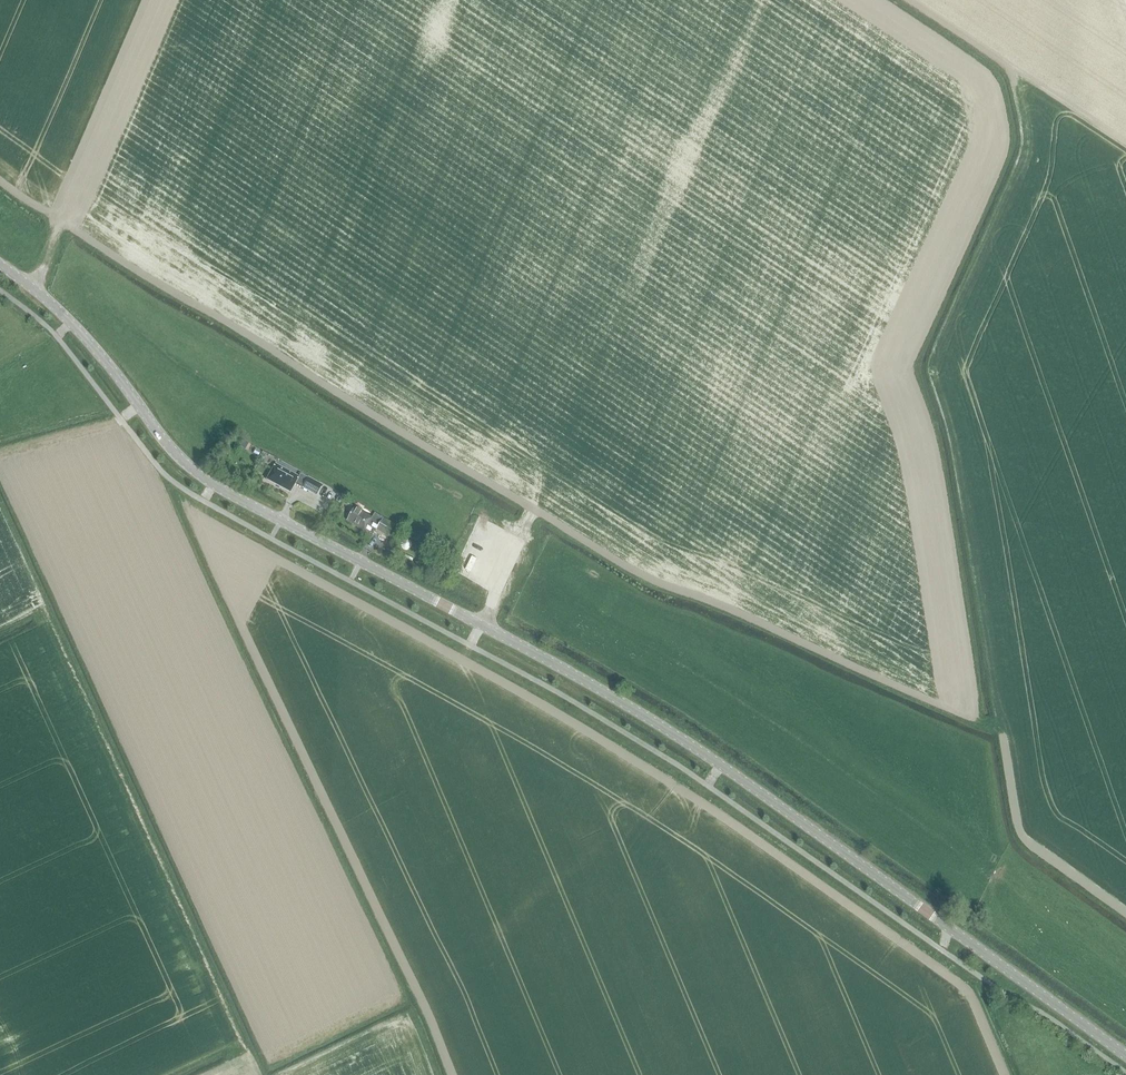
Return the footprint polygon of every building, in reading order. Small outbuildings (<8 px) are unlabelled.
[(298,476),(297,475),(274,463),(266,479),(289,492),(293,484),(301,488),(302,487),(316,495),(321,485),(300,473),(298,476)] [(373,535),(376,529),(388,536),(394,524),(383,518),(374,513),(371,517),(355,507),(347,521),(364,531),(364,529),(373,535)]
